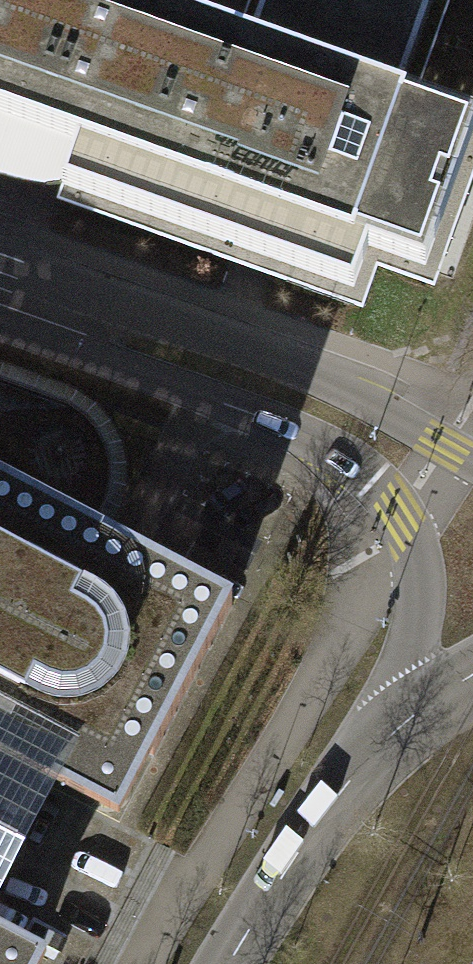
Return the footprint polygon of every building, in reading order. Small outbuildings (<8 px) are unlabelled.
[(365,304),(381,261),(438,281),(472,184),(472,134),(405,110),(242,51),(97,0),(0,0),(0,174),(365,304)] [(242,51),(405,110),(445,0),(258,0),(256,7),(242,51)] [(73,959),(23,934),(58,867),(92,801),(118,815),(142,827),(250,618),(224,604),(124,553),(0,488),(0,963),(70,963),(73,959)]
